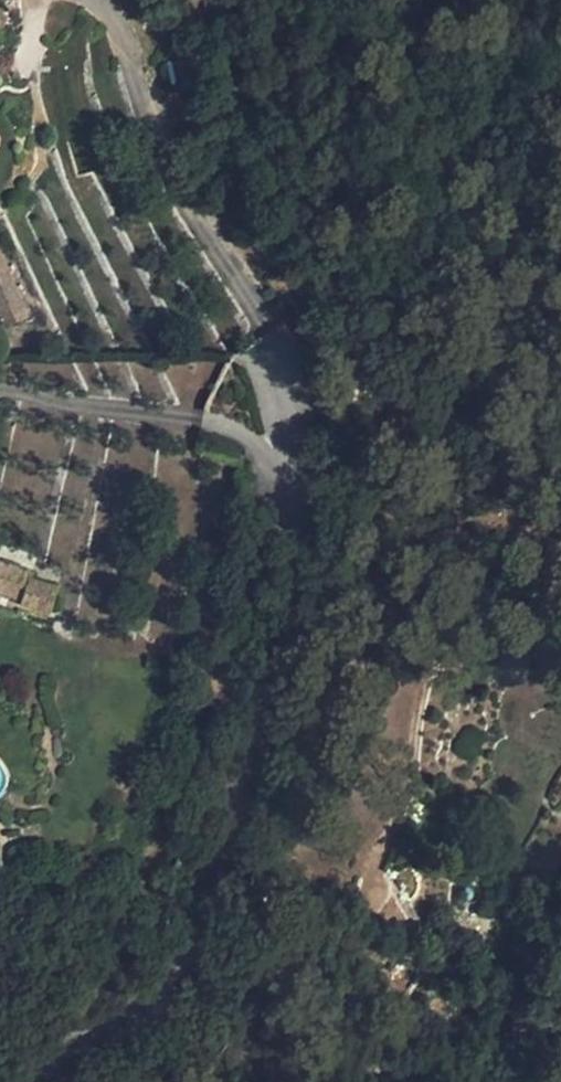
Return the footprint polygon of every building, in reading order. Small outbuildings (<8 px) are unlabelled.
[(5,325),(29,313),(17,288),(16,284),(10,270),(9,266),(0,247),(0,314),(5,325)] [(24,598),(23,600),(49,609),(56,583),(32,575),(33,572),(0,562),(0,590),(24,598)]
